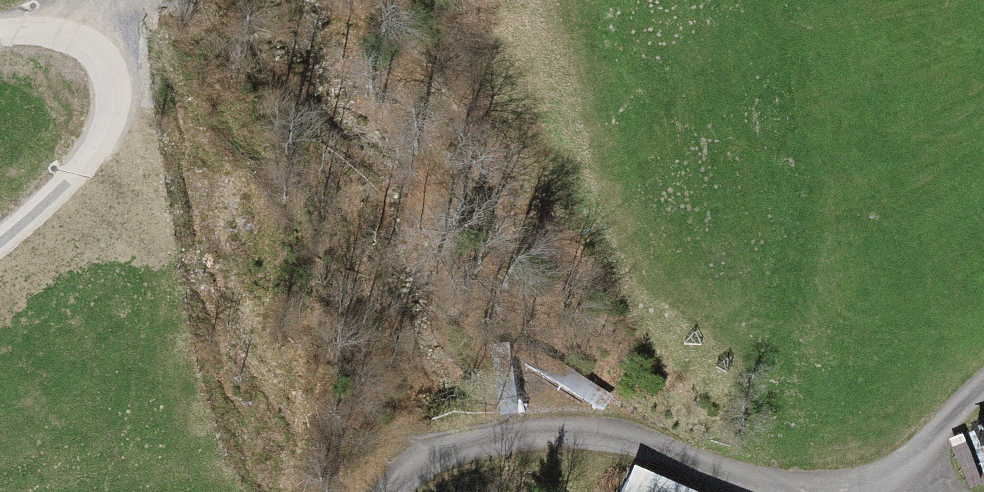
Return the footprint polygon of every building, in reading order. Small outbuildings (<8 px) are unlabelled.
[(958,445),(978,491),(983,491),(983,434),(958,445)] [(627,491),(695,491),(633,472),(627,491)]
